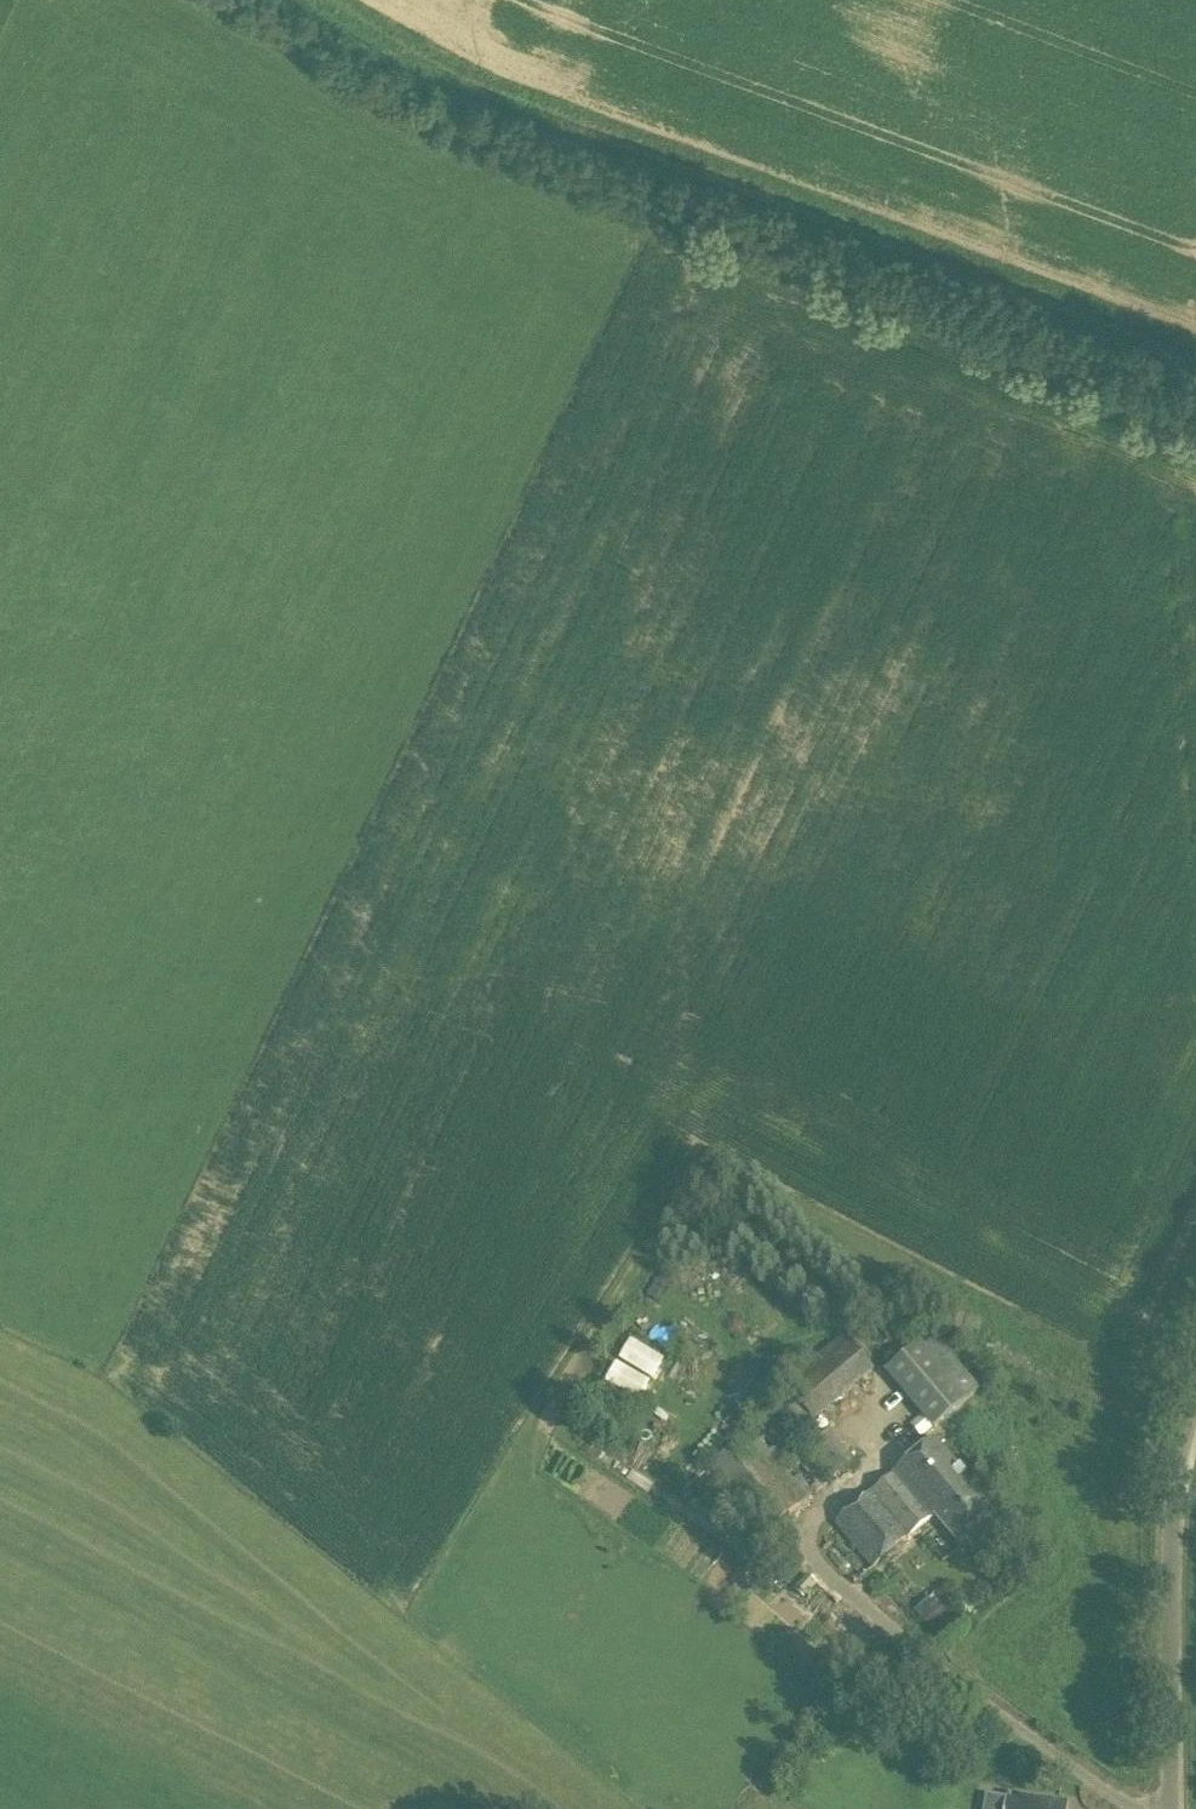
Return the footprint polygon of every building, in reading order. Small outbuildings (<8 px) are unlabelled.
[(932,1430),(980,1390),(932,1334),(885,1374),(932,1430)] [(814,1425),(875,1374),(844,1336),(782,1388),(792,1400),(779,1411),(797,1432),(811,1421),(814,1425)] [(984,1457),(1000,1443),(974,1413),(958,1427),(984,1457)] [(832,1480),(855,1461),(831,1432),(808,1452),(832,1480)] [(957,1546),(994,1514),(970,1487),(973,1484),(936,1441),(836,1528),(874,1571),(934,1519),(957,1546)] [(803,1601),(817,1584),(807,1575),(793,1592),(803,1601)] [(961,1625),(945,1607),(924,1625),(940,1644),(961,1625)] [(1010,1796),(1009,1799),(985,1796),(983,1808),(1045,1808),(1046,1801),(1010,1796)]
